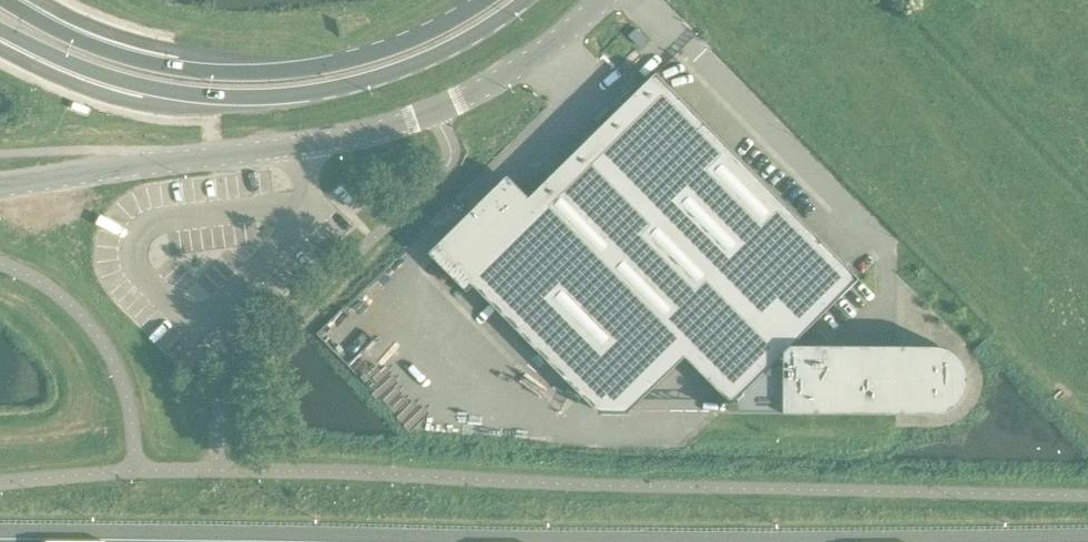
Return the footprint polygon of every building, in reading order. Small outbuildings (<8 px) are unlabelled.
[(508,175),(436,246),(474,285),(599,413),(629,411),(688,354),(734,401),(723,412),(934,413),(937,413),(940,413),(944,412),(947,411),(950,410),(953,408),(956,407),(959,404),(961,402),(963,399),(965,396),(966,393),(968,390),(968,387),(969,383),(969,380),(969,376),(968,373),(967,370),(966,366),(965,363),(963,360),(961,358),(958,355),(956,353),(953,351),(950,350),(946,348),(943,348),(940,347),(936,347),(790,346),(859,279),(657,73),(530,198),(508,175)]
